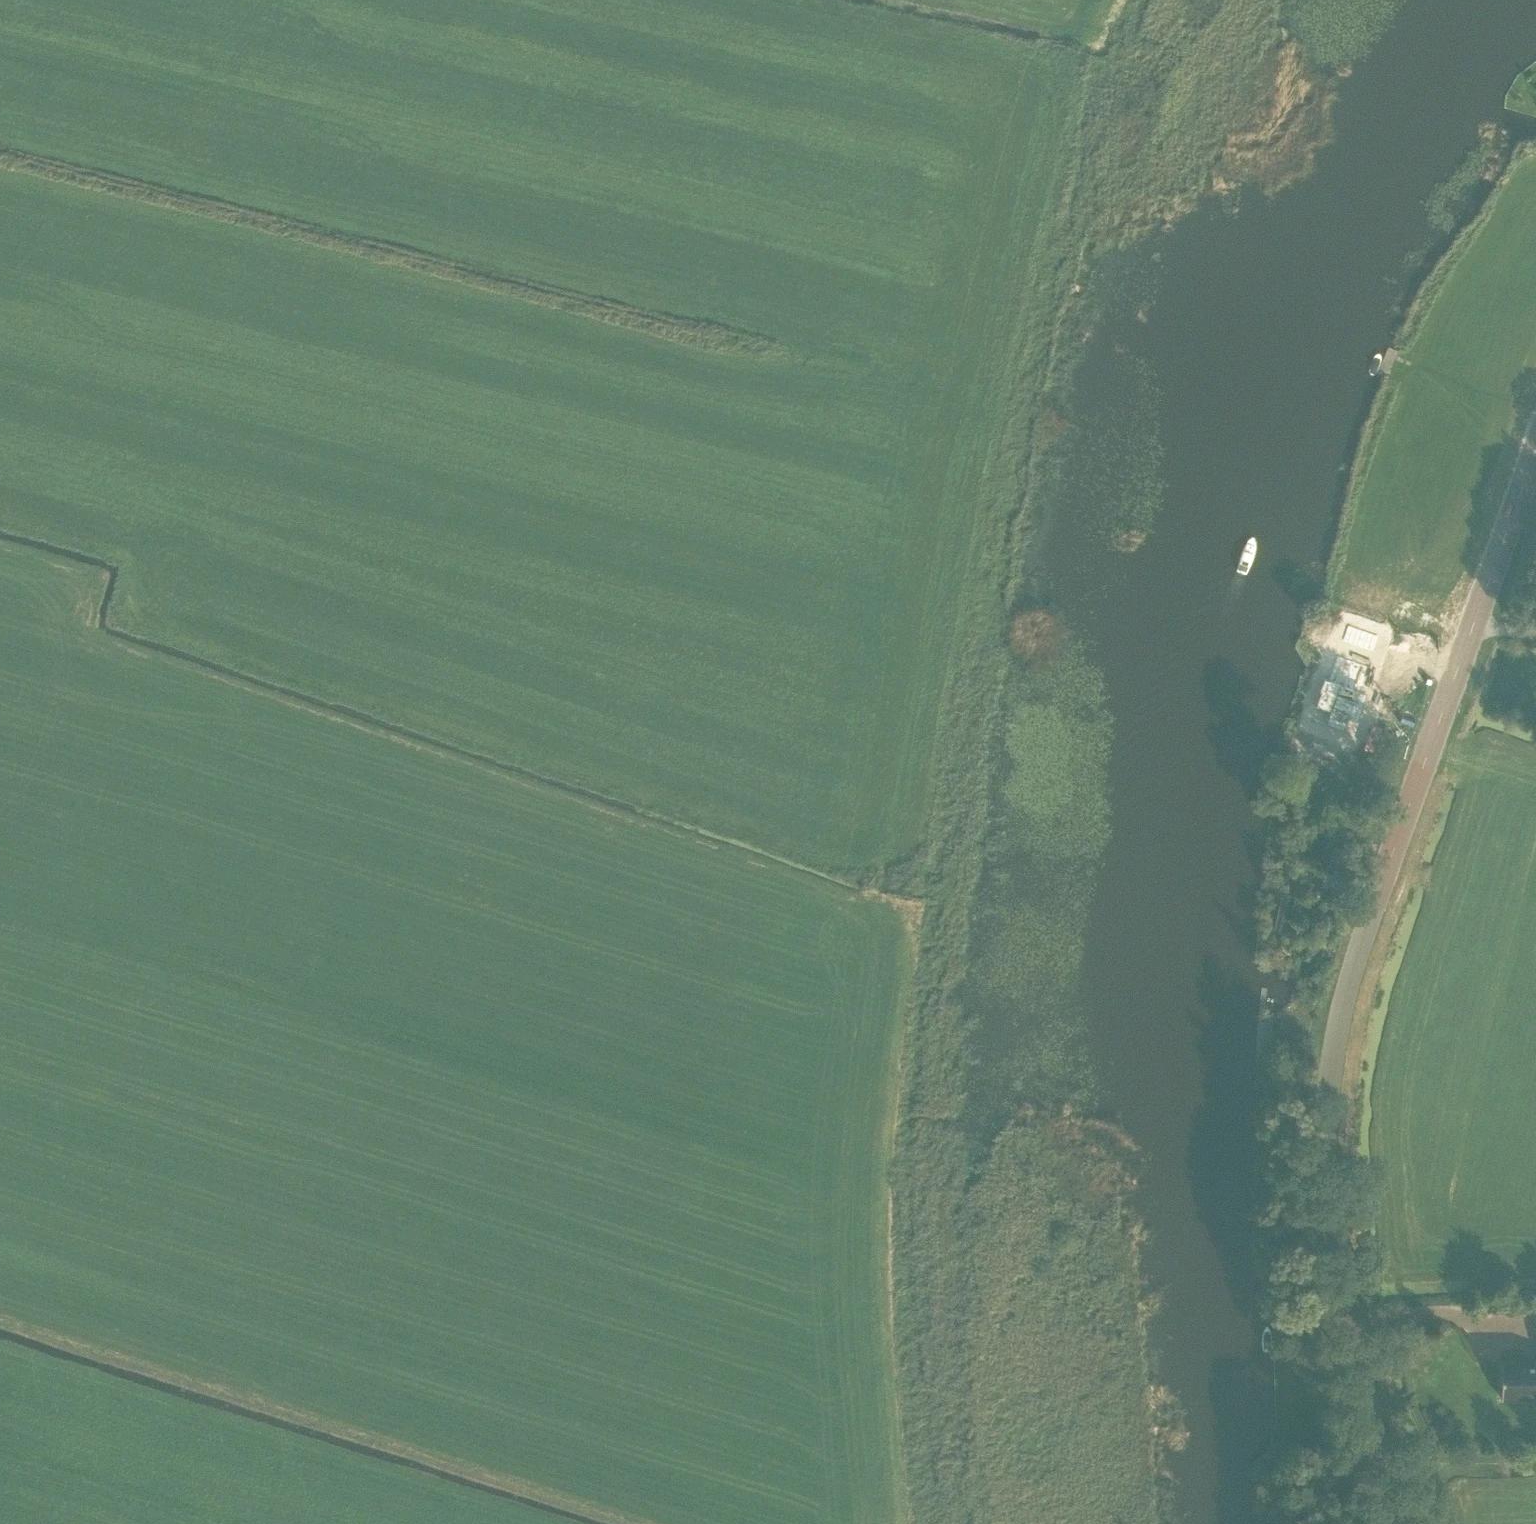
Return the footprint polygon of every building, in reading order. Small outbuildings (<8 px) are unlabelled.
[(1380,637),(1350,626),(1344,640),(1374,652),(1380,637)] [(1368,667),(1338,655),(1329,680),(1325,678),(1314,706),(1329,712),(1325,724),(1343,731),(1348,719),(1358,723),(1367,700),(1357,696),(1368,667)] [(1337,892),(1342,880),(1327,874),(1322,885),(1337,892)] [(1500,1362),(1501,1398),(1535,1397),(1535,1361),(1500,1362)]
